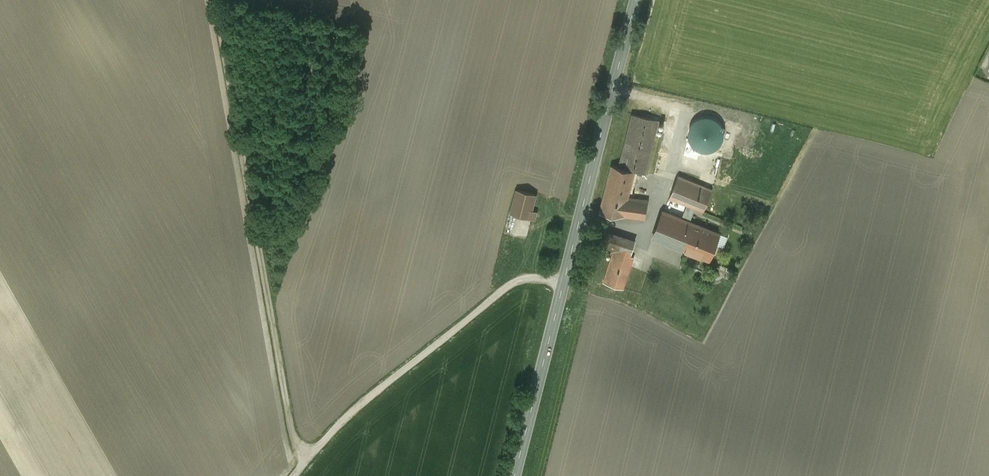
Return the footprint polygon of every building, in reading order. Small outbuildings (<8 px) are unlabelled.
[(679,118),(682,108),(672,106),(669,116),(679,118)] [(632,113),(619,166),(635,170),(635,171),(646,173),(659,120),(632,113)] [(716,119),(714,118),(712,117),(709,116),(707,116),(704,116),(702,117),(700,118),(698,120),(697,121),(695,123),(694,126),(693,128),(693,130),(694,133),(694,135),(695,136),(695,137),(696,139),(697,140),(699,141),(701,143),(703,143),(705,144),(707,144),(710,144),(712,143),(714,143),(715,142),(717,141),(718,139),(719,138),(720,137),(721,135),(721,133),(721,132),(721,130),(721,128),(721,126),(720,125),(719,123),(718,121),(716,119)] [(619,166),(612,165),(600,212),(645,218),(648,199),(629,196),(635,171),(635,170),(619,166)] [(713,189),(678,175),(669,197),(695,208),(704,211),(713,189)] [(536,193),(518,189),(511,213),(531,218),(535,219),(537,211),(532,209),(536,193)] [(687,204),(682,217),(690,221),(695,208),(687,204)] [(682,217),(664,210),(654,237),(684,249),(694,222),(690,221),(682,217)] [(720,233),(694,222),(684,249),(683,249),(709,260),(720,233)] [(634,245),(600,234),(596,244),(614,251),(605,281),(621,286),(627,266),(634,245)]
